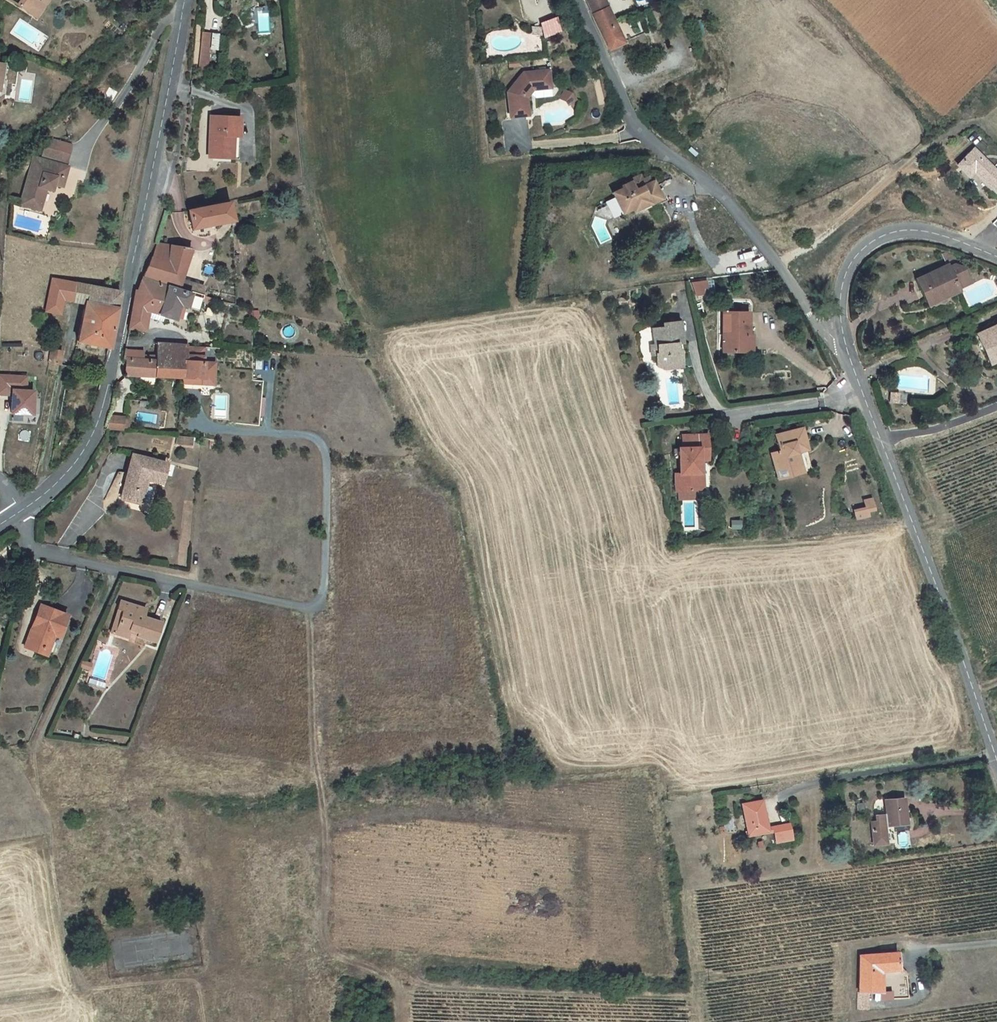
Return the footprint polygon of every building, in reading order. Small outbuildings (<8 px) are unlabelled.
[(16,5),(31,16),(40,2),(36,0),(19,0),(16,5)] [(31,16),(36,18),(48,0),(36,0),(40,2),(31,16)] [(603,0),(602,0),(588,7),(590,10),(597,7),(599,10),(606,6),(603,0)] [(597,7),(590,10),(607,50),(623,43),(606,6),(599,10),(597,7)] [(269,13),(259,14),(260,33),(270,33),(269,13)] [(198,75),(205,76),(211,23),(203,23),(198,75)] [(540,28),(531,27),(531,35),(539,36),(540,28)] [(533,90),(550,88),(548,71),(523,73),(507,93),(510,118),(527,116),(526,99),(533,90)] [(571,94),(564,91),(560,99),(565,101),(568,105),(575,100),(571,94)] [(209,116),(209,132),(211,132),(211,139),(208,138),(208,151),(231,152),(232,138),(238,138),(239,118),(209,116)] [(34,158),(21,204),(40,210),(46,189),(52,190),(53,185),(62,187),(67,167),(46,161),(47,157),(66,163),(71,146),(47,139),(42,156),(43,156),(42,160),(34,158)] [(958,165),(969,176),(974,171),(994,192),(996,189),(996,173),(973,150),(958,165)] [(208,151),(208,158),(231,159),(231,152),(208,151)] [(612,194),(622,214),(631,209),(632,212),(648,204),(652,203),(653,207),(662,203),(652,181),(648,183),(643,186),(640,180),(638,176),(629,180),(630,182),(620,187),(621,190),(612,194)] [(652,181),(662,203),(666,200),(661,189),(659,190),(655,180),(652,181)] [(190,229),(232,221),(230,210),(229,206),(228,202),(186,211),(190,229)] [(143,276),(178,288),(181,281),(191,250),(190,249),(156,243),(151,258),(150,258),(143,276)] [(941,254),(946,265),(954,261),(953,256),(943,253),(941,254)] [(946,265),(914,279),(924,300),(933,296),(934,299),(956,289),(953,281),(966,276),(963,268),(952,265),(947,267),(946,265)] [(953,281),(956,289),(969,283),(966,276),(953,281)] [(156,320),(167,286),(142,278),(137,288),(136,288),(129,320),(128,329),(144,332),(147,317),(156,320)] [(52,279),(46,312),(60,314),(63,300),(72,301),(75,284),(52,279)] [(181,281),(178,288),(178,289),(193,293),(202,295),(202,293),(204,288),(181,281)] [(706,293),(705,281),(694,281),(694,294),(706,293)] [(88,286),(75,284),(72,301),(84,304),(88,286)] [(120,292),(88,286),(84,304),(77,342),(108,349),(120,292)] [(205,297),(202,295),(193,293),(178,289),(167,286),(156,320),(160,321),(161,317),(174,321),(179,306),(197,311),(200,302),(208,304),(210,298),(205,297)] [(924,300),(926,306),(958,292),(956,289),(934,299),(933,296),(924,300)] [(722,312),(722,352),(744,353),(745,335),(748,336),(748,313),(722,312)] [(654,355),(656,367),(664,370),(667,369),(667,364),(681,362),(680,351),(676,349),(676,344),(681,343),(679,322),(662,324),(663,328),(652,330),(654,346),(650,346),(651,355),(654,355)] [(996,327),(996,324),(976,332),(977,335),(996,327)] [(987,358),(996,354),(996,324),(996,327),(977,335),(987,358)] [(182,361),(186,362),(187,346),(156,344),(155,357),(155,360),(182,361)] [(58,365),(59,366),(62,352),(57,351),(58,347),(52,346),(48,369),(57,371),(58,365)] [(186,362),(182,361),(182,377),(202,378),(202,384),(214,385),(215,363),(203,362),(204,348),(187,346),(186,362)] [(126,358),(155,360),(155,357),(143,356),(143,352),(124,351),(122,358),(126,358)] [(125,375),(182,377),(182,361),(155,360),(126,358),(125,375)] [(9,396),(9,387),(26,388),(27,375),(0,373),(0,395),(9,396)] [(32,415),(33,389),(26,388),(9,387),(9,396),(8,413),(32,415)] [(888,403),(897,403),(898,393),(889,392),(888,403)] [(106,429),(122,430),(122,429),(123,418),(110,416),(106,429)] [(771,454),(776,471),(789,467),(790,472),(802,468),(798,452),(796,446),(806,444),(802,428),(775,435),(780,451),(771,454)] [(675,491),(699,490),(698,474),(699,474),(699,461),(698,449),(708,449),(707,435),(682,436),(682,449),(679,449),(679,473),(675,473),(675,491)] [(191,445),(192,437),(178,436),(177,444),(191,445)] [(796,446),(798,452),(808,450),(806,444),(796,446)] [(698,449),(699,461),(708,461),(708,449),(698,449)] [(132,455),(121,498),(141,503),(147,481),(161,484),(166,464),(132,455)] [(789,467),(776,471),(778,479),(803,472),(802,468),(790,472),(789,467)] [(871,499),(864,501),(865,509),(854,511),(856,519),(868,516),(867,511),(874,510),(871,499)] [(137,633),(136,637),(154,643),(160,624),(143,618),(138,617),(140,608),(119,602),(117,610),(122,612),(116,631),(128,634),(129,631),(137,633)] [(51,631),(59,634),(66,615),(39,605),(34,618),(37,619),(33,627),(31,626),(25,642),(44,649),(51,631)] [(122,612),(117,610),(109,633),(126,638),(128,634),(116,631),(122,612)] [(44,649),(25,642),(23,647),(50,657),(59,634),(51,631),(44,649)] [(88,663),(80,660),(78,668),(85,670),(88,663)] [(875,823),(870,824),(872,845),(885,844),(883,827),(905,824),(903,800),(884,802),(885,816),(875,817),(875,823)] [(765,831),(760,802),(742,805),(748,835),(765,831)] [(772,830),(775,843),(790,840),(788,827),(772,830)] [(858,993),(879,993),(881,993),(881,978),(877,978),(877,972),(877,969),(882,969),(882,972),(898,970),(896,953),(858,956),(858,993)] [(879,1001),(892,1000),(891,992),(881,993),(879,993),(879,1001)]
